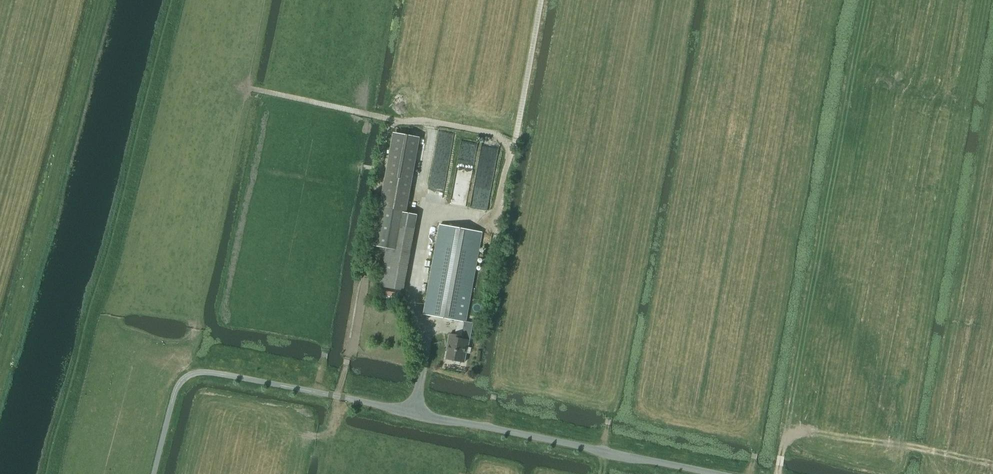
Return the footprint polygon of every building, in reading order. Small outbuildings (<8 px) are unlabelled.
[(380,286),(403,291),(417,216),(407,214),(420,138),(393,133),(379,209),(373,246),(387,249),(380,286)] [(466,322),(482,233),(440,225),(424,315),(458,321),(455,335),(450,334),(448,345),(449,346),(446,359),(465,363),(466,353),(467,353),(470,341),(461,340),(465,322),(466,322)]
